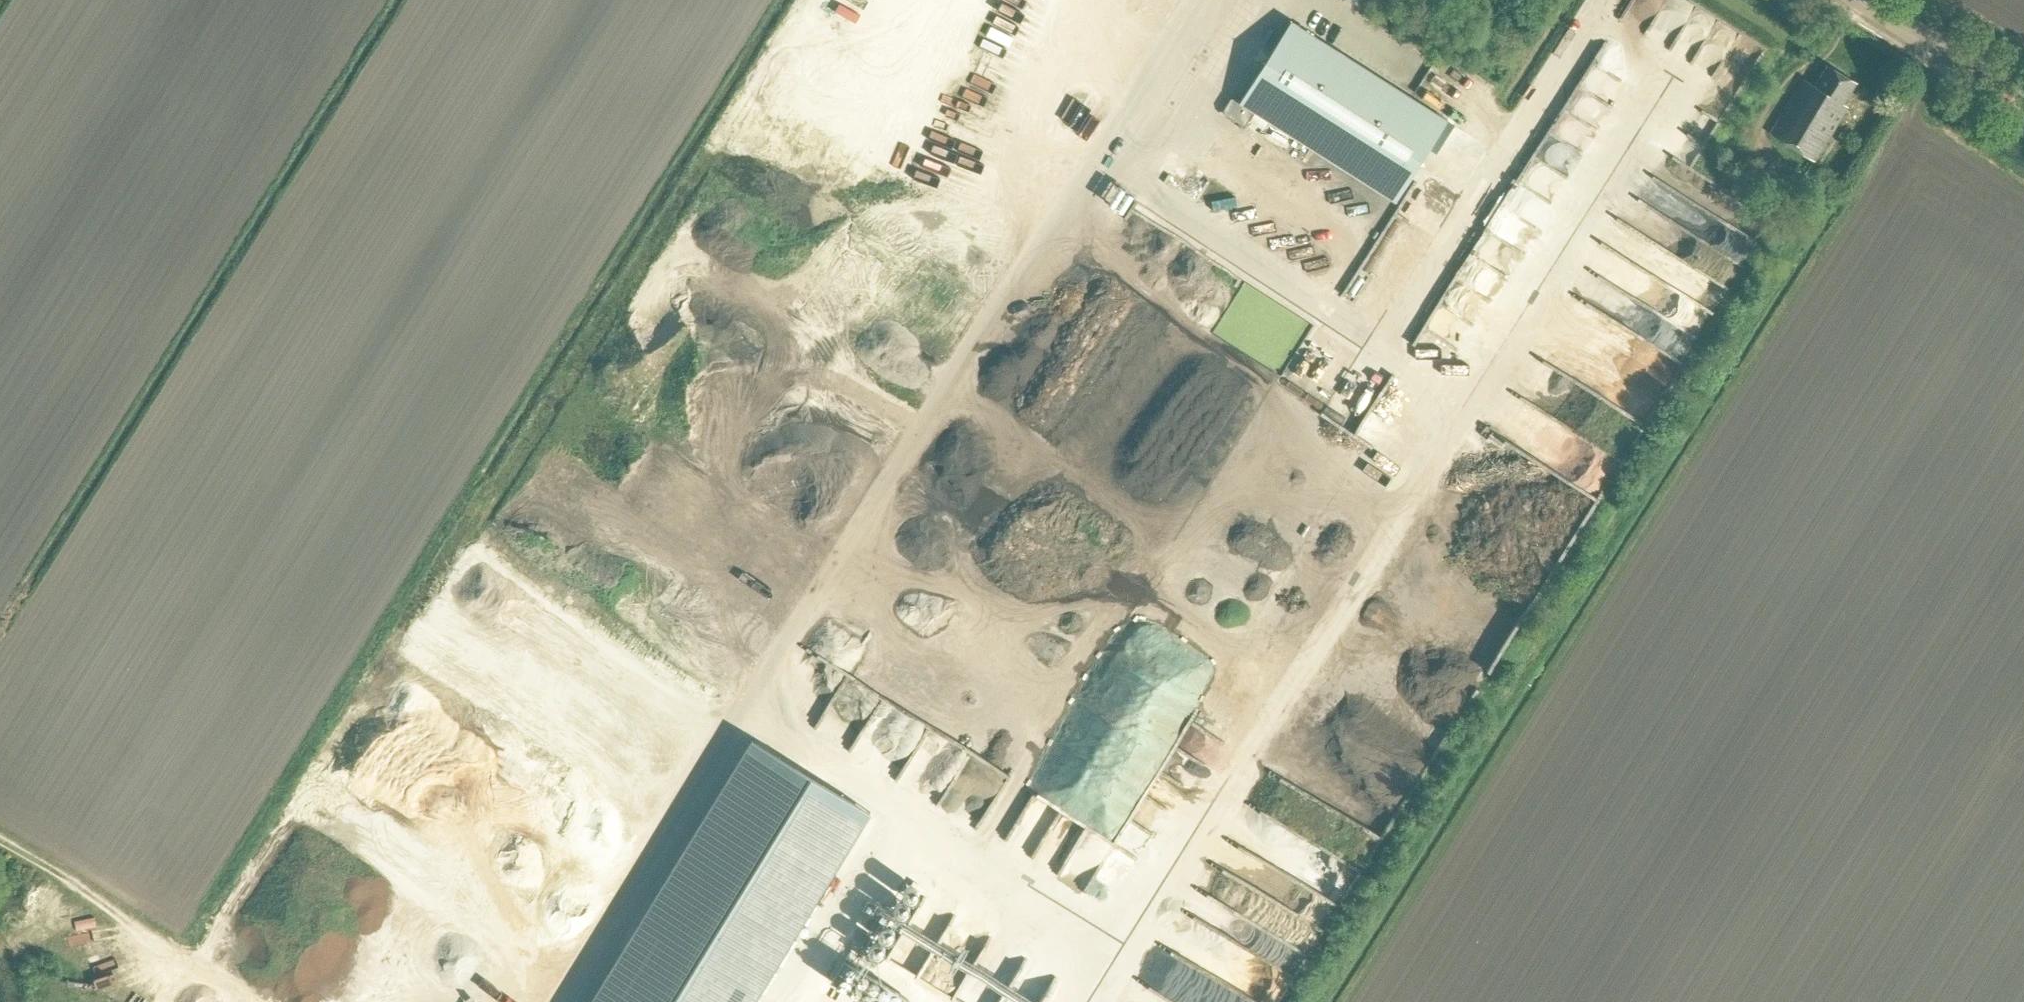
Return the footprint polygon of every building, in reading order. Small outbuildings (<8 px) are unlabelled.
[(1446,120),(1359,64),(1292,21),(1291,20),(1240,101),(1236,98),(1232,99),(1225,110),(1226,114),(1230,116),(1230,117),(1244,126),(1254,111),(1307,145),(1395,201),(1446,120)] [(1844,103),(1857,82),(1827,64),(1815,85),(1804,79),(1771,134),(1815,161),(1848,106),(1844,103)] [(1632,333),(1632,351),(1650,351),(1649,333),(1632,333)] [(1499,405),(1581,459),(1595,437),(1599,440),(1607,428),(1597,421),(1593,427),(1517,377),(1499,405)] [(1133,777),(1154,786),(1165,764),(1144,754),(1133,777)] [(1050,840),(1025,881),(1046,894),(1071,853),(1050,840)] [(614,943),(602,951),(620,977),(632,968),(614,943)]
